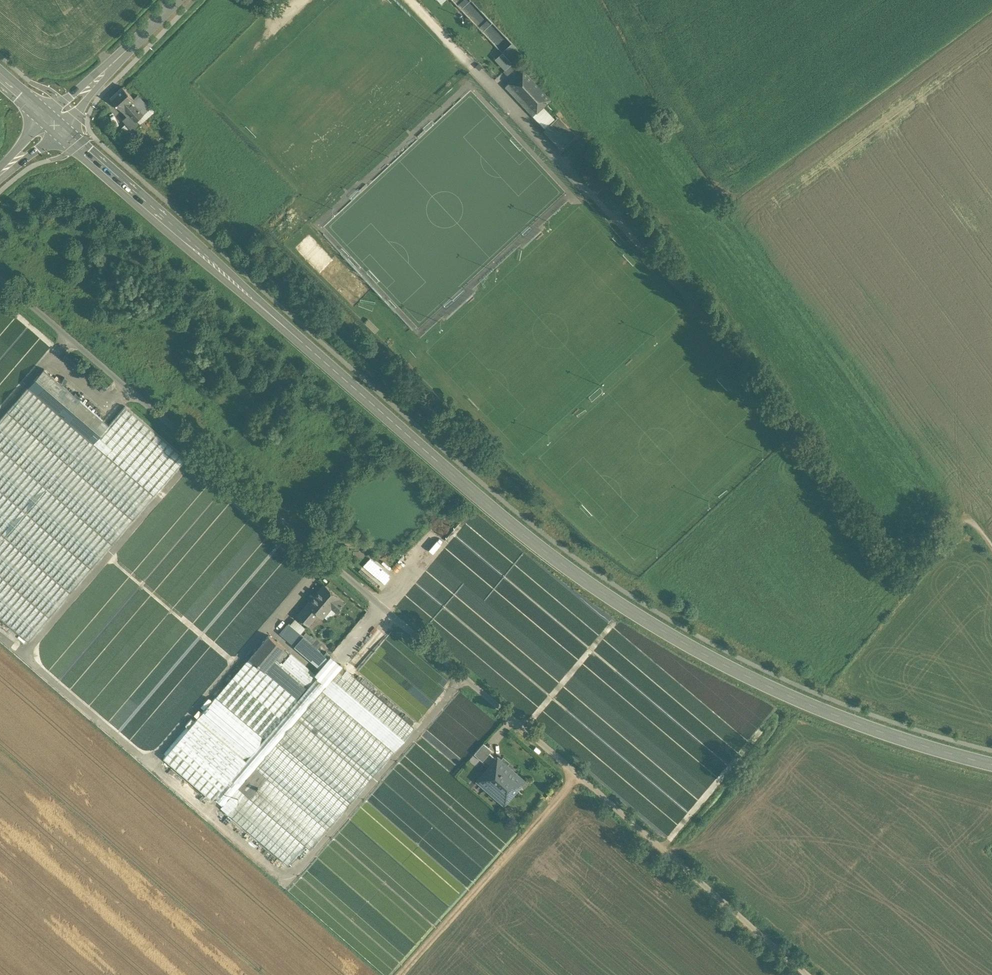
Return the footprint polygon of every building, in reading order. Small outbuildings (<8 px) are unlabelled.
[(512,62),(521,54),(513,44),(471,0),(452,0),(512,62)] [(550,99),(523,69),(509,82),(537,111),(550,99)] [(124,82),(104,101),(130,128),(150,109),(124,82)] [(573,135),(558,119),(546,130),(561,146),(573,135)] [(0,420),(0,617),(28,641),(154,495),(104,452),(93,443),(98,437),(99,436),(109,424),(44,368),(0,420)] [(185,456),(126,405),(109,424),(99,436),(159,487),(185,456)] [(109,446),(98,437),(93,443),(104,452),(109,446)] [(429,571),(437,560),(441,563),(445,557),(448,559),(453,553),(445,546),(426,569),(429,571)] [(339,597),(324,584),(304,608),(315,617),(318,613),(322,616),(331,606),(337,611),(344,603),(338,598),(339,597)] [(315,617),(304,608),(298,615),(308,624),(315,617)] [(325,653),(289,623),(280,633),(316,664),(325,653)] [(269,635),(249,657),(265,670),(265,669),(284,648),(269,635)] [(284,648),(265,669),(298,698),(317,676),(284,648)] [(325,653),(316,664),(321,668),(330,658),(325,653)] [(294,702),(246,661),(216,696),(264,738),(294,702)] [(415,727),(342,666),(326,684),(323,688),(395,750),(415,727)] [(134,688),(142,680),(138,676),(135,679),(132,676),(126,681),(129,685),(130,684),(134,688)] [(246,759),(229,780),(238,788),(255,767),(258,764),(275,744),(278,741),(297,718),(301,714),(320,691),(323,688),(326,684),(317,677),(317,676),(298,698),(294,702),(263,740),(248,757),(246,759)] [(393,753),(320,691),(301,714),(373,776),(393,753)] [(263,740),(214,699),(200,716),(248,757),(263,740)] [(246,759),(198,718),(180,738),(229,780),(246,759)] [(370,780),(297,718),(278,741),(350,803),(370,780)] [(226,783),(178,741),(163,758),(212,800),(215,796),(226,783)] [(483,742),(474,753),(482,760),(492,750),(483,742)] [(348,806),(275,744),(258,764),(330,826),(348,806)] [(516,775),(506,766),(508,764),(499,756),(479,779),(488,787),(491,783),(504,795),(515,783),(511,780),(516,775)] [(328,829),(255,767),(238,788),(305,845),(311,849),(328,829)] [(226,783),(215,796),(224,804),(238,788),(229,780),(226,783)] [(305,845),(238,788),(224,804),(221,807),(288,865),(305,845)]
